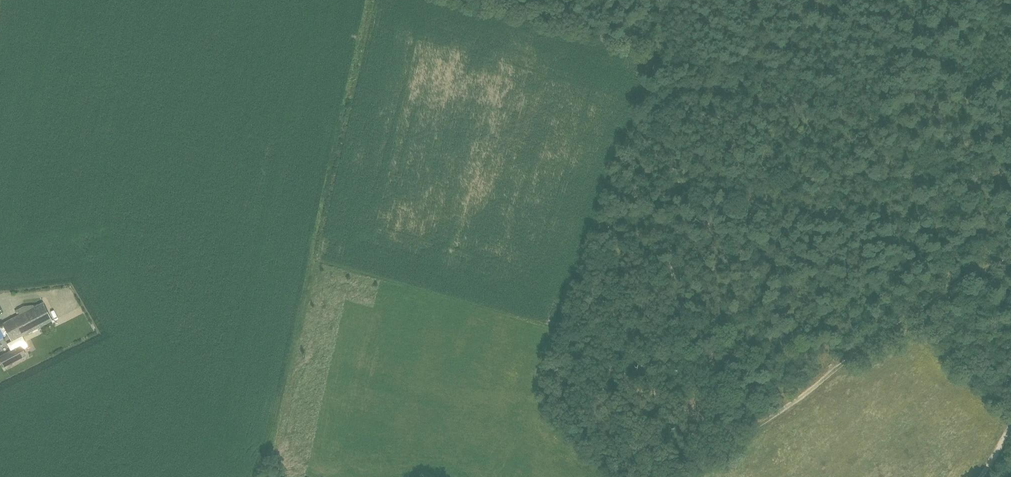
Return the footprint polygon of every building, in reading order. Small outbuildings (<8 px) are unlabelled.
[(3,323),(12,340),(51,319),(42,302),(3,323)] [(53,320),(44,325),(47,331),(56,326),(53,320)] [(0,356),(0,360),(4,367),(26,355),(20,345),(0,356)]
